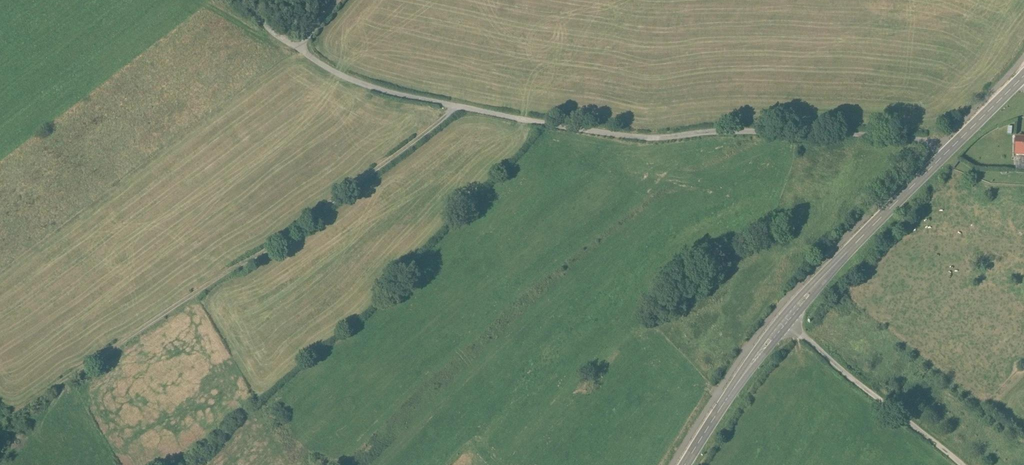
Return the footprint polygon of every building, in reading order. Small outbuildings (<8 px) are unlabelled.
[(1015,140),(1015,155),(1023,156),(1023,140),(1015,140)]
